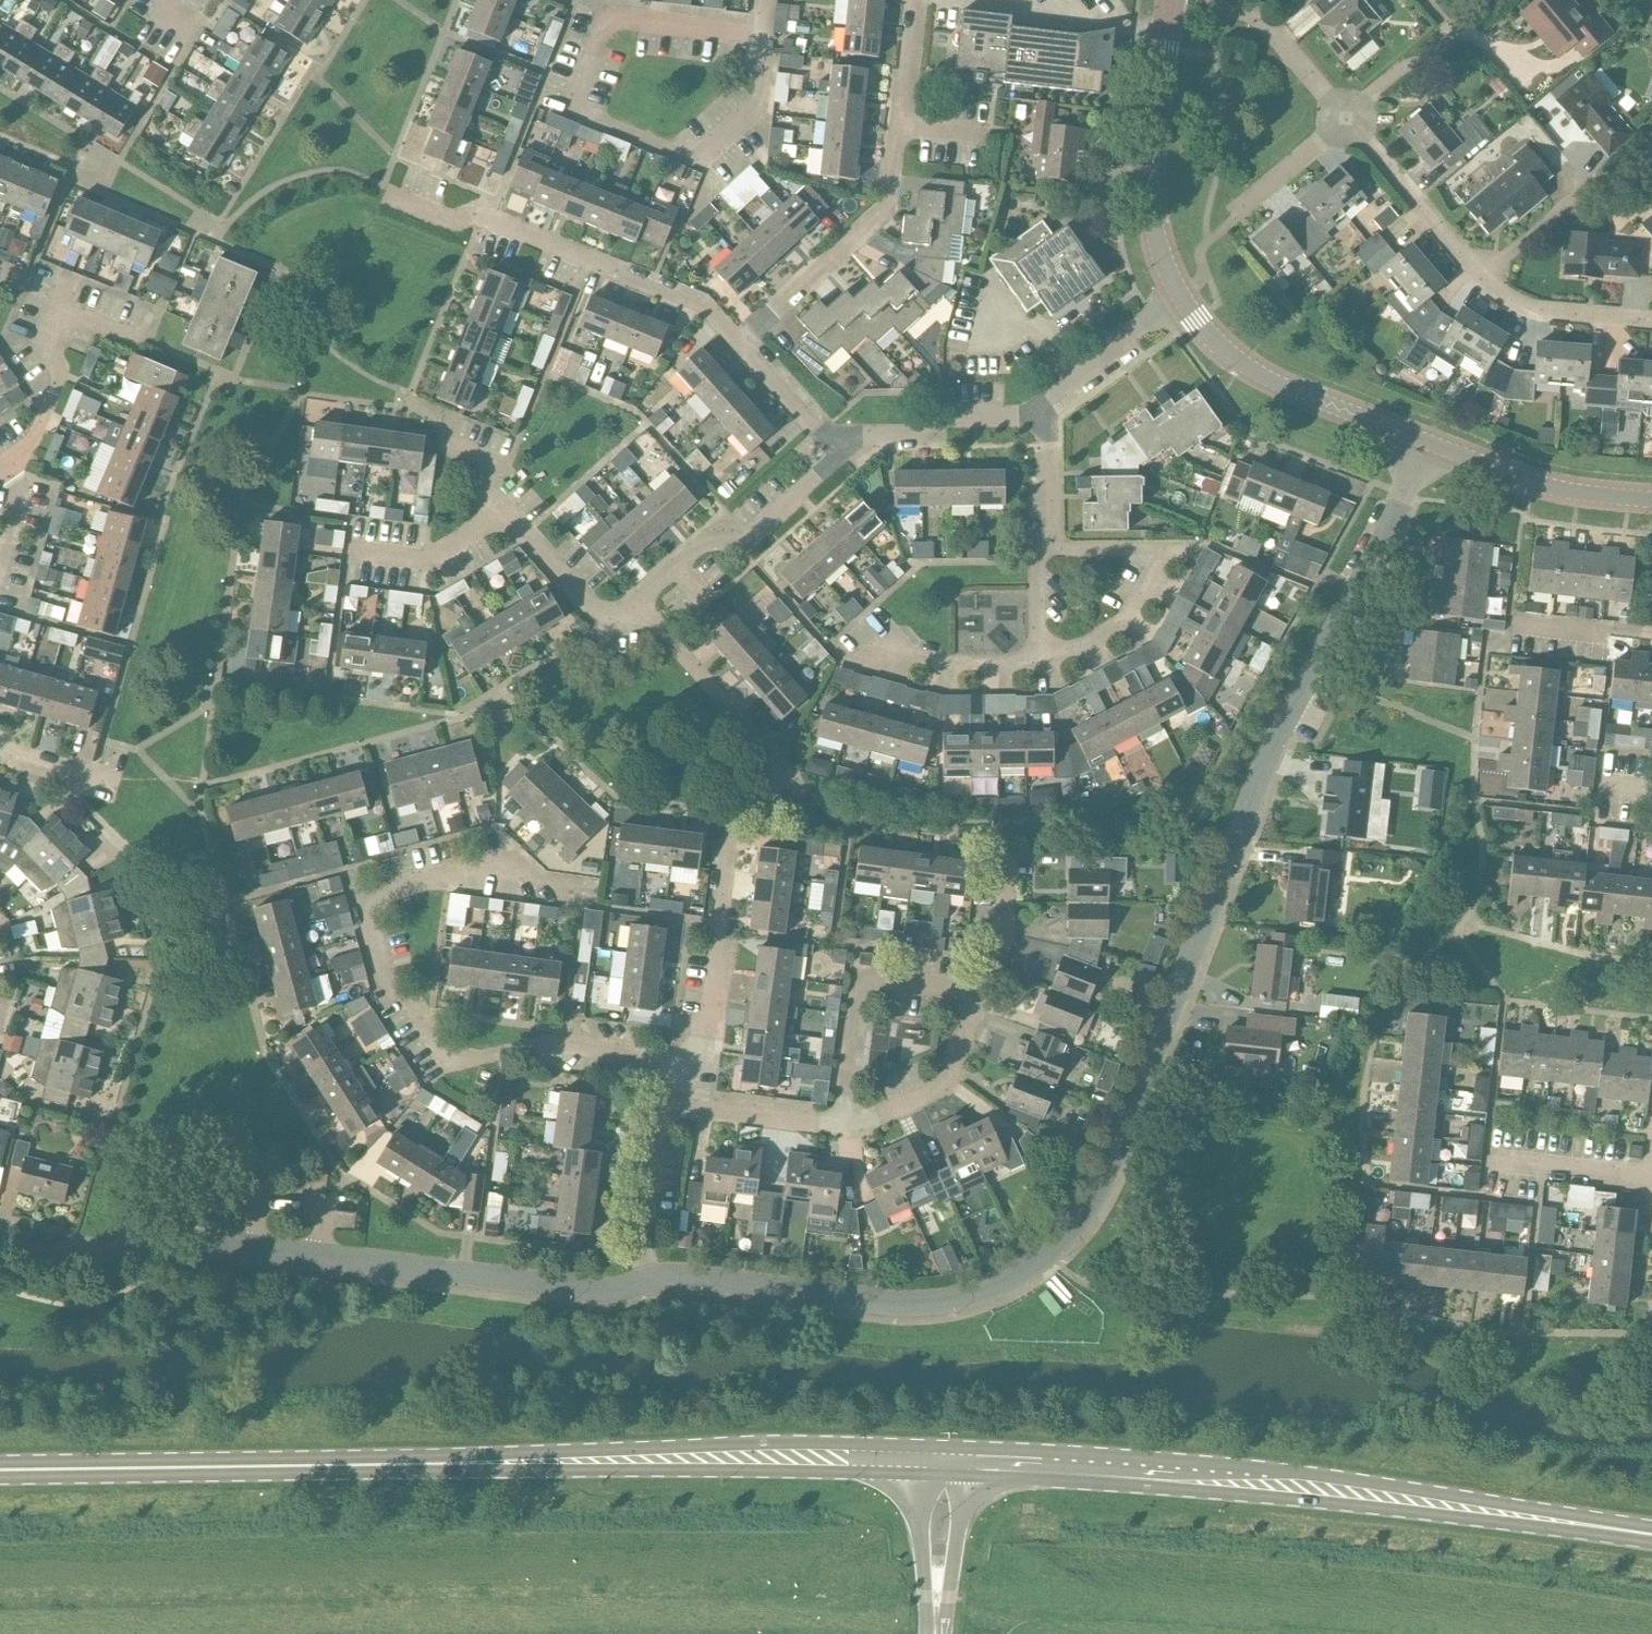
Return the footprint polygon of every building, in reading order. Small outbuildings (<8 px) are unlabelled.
[(28,7),(37,13),(45,0),(32,0),(30,4),(28,7)] [(54,0),(48,0),(42,9),(51,14),(58,3),(54,0)] [(92,12),(105,20),(114,5),(106,0),(100,0),(92,12)] [(229,9),(243,17),(250,5),(242,0),(234,0),(229,9)] [(331,6),(320,0),(291,0),(287,6),(319,26),(331,6)] [(478,3),(510,16),(517,0),(479,0),(478,3)] [(723,0),(705,0),(704,8),(722,10),(723,0)] [(846,26),(881,30),(884,3),(861,0),(849,0),(846,26)] [(1319,24),(1329,36),(1325,40),(1345,63),(1364,47),(1358,40),(1367,33),(1373,27),(1380,22),(1387,16),(1387,11),(1382,5),(1377,6),(1372,0),(1339,0),(1342,4),(1322,21),(1319,24)] [(1522,14),(1523,15),(1526,12),(1549,40),(1546,43),(1558,57),(1573,45),(1583,57),(1612,33),(1598,17),(1590,23),(1571,0),(1539,0),(1522,14)] [(467,30),(487,38),(500,42),(510,16),(478,3),(467,30)] [(777,4),(775,19),(788,20),(790,6),(777,4)] [(307,45),(319,26),(287,6),(281,17),(269,10),(263,19),(307,45)] [(954,44),(958,46),(955,70),(974,72),(973,78),(974,82),(978,84),(983,83),(985,79),(986,74),(1005,76),(1004,83),(1100,95),(1103,72),(1090,71),(1094,33),(1079,35),(1011,27),(1002,16),(962,11),(960,34),(955,36),(953,40),(954,44)] [(547,31),(558,36),(564,23),(552,18),(547,31)] [(1415,21),(1414,27),(1418,31),(1423,31),(1427,28),(1428,23),(1425,19),(1419,18),(1415,21)] [(94,24),(85,19),(75,36),(84,41),(94,24)] [(786,34),(788,20),(775,19),(774,33),(786,34)] [(3,69),(30,25),(22,20),(14,31),(3,25),(0,30),(0,67),(3,69)] [(795,23),(794,33),(809,34),(810,25),(795,23)] [(219,24),(212,35),(226,43),(232,32),(219,24)] [(38,30),(30,25),(3,69),(22,80),(42,48),(31,42),(38,30)] [(878,58),(881,30),(846,26),(843,54),(878,58)] [(541,45),(553,49),(558,36),(547,31),(541,45)] [(110,36),(102,49),(114,57),(123,44),(110,36)] [(239,40),(235,48),(279,75),(290,56),(258,36),(251,47),(239,40)] [(784,39),(783,53),(792,54),(793,40),(784,39)] [(222,42),(218,50),(229,57),(234,49),(222,42)] [(22,80),(41,92),(68,48),(60,43),(52,55),(42,48),(22,80)] [(124,43),(118,52),(129,59),(135,49),(124,43)] [(76,53),(68,48),(41,92),(60,104),(79,71),(69,65),(76,53)] [(267,94),(279,75),(235,48),(234,49),(229,57),(241,64),(235,74),(267,94)] [(491,63),(479,58),(459,50),(449,75),(481,88),(491,63)] [(1242,55),(1239,55),(1230,54),(1229,66),(1241,67),(1242,55)] [(780,55),(779,67),(802,70),(804,57),(780,55)] [(153,62),(142,79),(158,88),(168,71),(153,62)] [(60,104),(79,115),(106,71),(98,66),(90,78),(79,71),(60,104)] [(833,66),(831,81),(819,80),(818,93),(830,94),(865,97),(868,70),(833,66)] [(98,127),(117,95),(107,88),(114,76),(106,71),(79,115),(98,127)] [(778,73),(776,88),(789,89),(790,75),(778,73)] [(255,113),(267,94),(235,74),(228,85),(216,78),(211,86),(255,113)] [(1590,74),(1574,87),(1558,101),(1582,129),(1587,125),(1601,141),(1598,143),(1609,155),(1625,141),(1632,135),(1609,107),(1614,103),(1590,74)] [(449,75),(439,101),(471,114),(481,88),(449,75)] [(244,132),(255,113),(211,86),(206,95),(218,102),(212,112),(244,132)] [(776,88),(774,102),(787,104),(789,89),(776,88)] [(117,95),(98,127),(118,139),(144,95),(135,90),(128,101),(117,95)] [(167,91),(158,107),(171,116),(181,100),(167,91)] [(523,91),(518,104),(529,108),(535,95),(523,91)] [(830,94),(827,121),(862,125),(865,97),(830,94)] [(428,127),(453,136),(461,139),(471,114),(439,101),(428,127)] [(1050,126),(1051,122),(1053,104),(1038,102),(1032,154),(1040,155),(1038,177),(1074,181),(1077,152),(1083,153),(1086,130),(1050,126)] [(529,108),(518,104),(513,117),(524,122),(529,108)] [(1457,163),(1483,141),(1467,121),(1451,133),(1429,107),(1401,130),(1431,167),(1448,153),(1457,163)] [(232,151),(244,132),(212,112),(205,123),(193,116),(188,124),(232,151)] [(545,125),(564,132),(568,120),(550,113),(545,125)] [(565,154),(573,136),(575,137),(580,125),(568,120),(564,132),(556,151),(565,154)] [(824,148),(858,152),(862,125),(827,121),(824,148)] [(232,151),(188,124),(183,133),(195,140),(188,151),(220,171),(232,151)] [(461,140),(461,139),(453,136),(428,127),(428,128),(434,130),(424,155),(461,170),(469,150),(471,144),(461,140)] [(771,128),(770,143),(782,144),(784,130),(771,128)] [(600,147),(614,152),(618,140),(605,135),(600,147)] [(632,145),(618,140),(614,152),(627,157),(632,145)] [(503,142),(497,157),(509,162),(515,147),(503,142)] [(770,143),(768,157),(781,158),(782,144),(770,143)] [(1518,163),(1465,207),(1489,235),(1514,214),(1518,219),(1547,196),(1539,186),(1553,175),(1527,145),(1513,157),(1518,163)] [(821,176),(834,178),(855,180),(858,152),(824,148),(821,176)] [(510,186),(535,196),(536,197),(543,177),(546,170),(547,170),(551,160),(524,149),(510,186)] [(6,202),(22,165),(14,162),(16,158),(5,153),(0,165),(0,199),(6,202)] [(651,167),(666,173),(671,161),(655,155),(651,167)] [(491,172),(503,177),(509,162),(497,157),(491,172)] [(671,161),(666,173),(681,179),(686,167),(671,161)] [(1342,170),(1340,168),(1320,185),(1345,215),(1365,198),(1364,197),(1369,192),(1370,187),(1368,183),(1351,162),(1342,170)] [(202,163),(197,172),(205,177),(211,168),(202,163)] [(22,165),(6,202),(25,210),(42,169),(32,165),(30,169),(22,165)] [(751,166),(740,176),(749,186),(759,176),(751,166)] [(25,210),(38,215),(32,229),(31,233),(32,238),(36,240),(39,242),(50,216),(46,214),(60,182),(51,178),(53,173),(42,169),(25,210)] [(546,170),(543,177),(536,197),(535,196),(533,203),(559,213),(571,180),(547,170),(546,170)] [(740,176),(729,186),(738,195),(749,186),(740,176)] [(930,233),(962,236),(967,196),(963,196),(965,183),(930,179),(928,192),(918,191),(915,217),(932,220),(930,233)] [(584,223),(597,190),(571,180),(559,213),(584,223)] [(991,183),(987,194),(999,197),(1002,186),(991,183)] [(1325,231),(1345,215),(1320,185),(1300,202),(1311,215),(1300,225),(1319,248),(1331,238),(1325,231)] [(806,186),(784,206),(770,190),(761,198),(775,214),(799,240),(819,221),(816,218),(828,207),(809,186),(806,186)] [(622,200),(597,190),(584,223),(610,233),(622,200)] [(70,218),(65,229),(64,232),(76,237),(65,265),(71,268),(77,253),(80,254),(99,207),(78,198),(70,218)] [(648,210),(622,200),(610,233),(635,243),(648,210)] [(679,210),(658,202),(652,200),(648,210),(635,243),(636,243),(639,237),(664,247),(679,210)] [(710,203),(700,213),(708,223),(719,213),(710,203)] [(99,207),(80,254),(89,258),(94,245),(105,250),(120,216),(99,207)] [(700,213),(689,223),(698,232),(708,223),(700,213)] [(755,233),(779,259),(799,240),(775,214),(755,233)] [(120,216),(105,250),(117,255),(112,268),(121,271),(140,224),(120,216)] [(952,237),(962,238),(962,236),(930,233),(932,220),(915,217),(905,216),(902,243),(918,245),(915,271),(942,284),(944,261),(949,262),(952,237)] [(1641,225),(1651,239),(1651,216),(1641,225)] [(1043,221),(1006,247),(989,259),(1027,313),(1042,303),(1052,317),(1074,301),(1073,300),(1083,293),(1083,294),(1105,278),(1090,257),(1088,257),(1082,248),(1083,247),(1067,225),(1053,235),(1043,221)] [(1307,258),(1319,248),(1300,225),(1288,235),(1276,222),(1253,241),(1278,271),(1295,257),(1301,251),(1307,258)] [(140,224),(121,271),(130,275),(135,262),(147,267),(153,253),(162,233),(140,224)] [(735,251),(758,277),(779,259),(755,233),(735,251)] [(1377,233),(1361,247),(1354,252),(1364,264),(1387,245),(1377,233)] [(1623,275),(1639,277),(1641,246),(1605,243),(1605,237),(1568,233),(1565,275),(1602,278),(1602,271),(1623,272),(1623,275)] [(1381,270),(1398,290),(1427,265),(1411,245),(1397,257),(1387,245),(1364,264),(1374,276),(1381,270)] [(758,277),(735,251),(714,270),(738,296),(758,277)] [(18,257),(8,253),(4,261),(14,265),(18,257)] [(971,256),(969,268),(979,270),(982,258),(971,256)] [(166,257),(161,269),(174,275),(180,262),(166,257)] [(219,257),(210,280),(258,300),(259,298),(245,292),(247,287),(252,289),(258,274),(219,257)] [(1386,300),(1418,338),(1440,312),(1429,298),(1444,285),(1427,265),(1398,290),(1386,300)] [(504,276),(489,270),(479,296),(512,309),(521,285),(530,288),(534,280),(507,269),(504,276)] [(148,279),(155,282),(159,273),(152,270),(148,279)] [(898,272),(879,289),(889,302),(879,310),(894,327),(900,334),(944,296),(949,301),(957,292),(942,284),(915,271),(905,279),(898,272)] [(155,282),(161,285),(165,276),(159,273),(155,282)] [(161,285),(168,288),(172,279),(165,276),(161,285)] [(712,277),(704,285),(711,292),(719,285),(712,277)] [(151,291),(155,282),(148,279),(144,289),(151,291)] [(168,288),(175,291),(178,281),(172,279),(168,288)] [(257,302),(258,300),(210,280),(201,301),(240,318),(246,302),(242,300),(243,296),(257,302)] [(889,302),(879,289),(872,281),(853,299),(863,311),(853,320),(868,336),(875,344),(894,327),(879,310),(889,302)] [(157,294),(161,285),(155,282),(151,291),(157,294)] [(164,297),(168,288),(161,285),(157,294),(164,297)] [(170,302),(175,291),(168,288),(164,297),(165,297),(164,299),(170,302)] [(846,291),(826,309),(837,320),(827,329),(841,346),(848,354),(868,336),(853,320),(863,311),(853,299),(846,291)] [(554,315),(550,325),(560,329),(570,304),(573,296),(563,292),(560,299),(553,314),(554,315)] [(469,322),(501,335),(512,309),(479,296),(469,322)] [(579,328),(604,338),(617,306),(592,296),(579,328)] [(233,333),(240,318),(201,301),(192,323),(240,343),(241,341),(227,335),(229,331),(233,333)] [(793,352),(817,378),(827,368),(822,363),(841,346),(827,329),(837,320),(826,309),(819,301),(799,320),(810,332),(800,341),(803,344),(793,352)] [(642,317),(617,306),(604,338),(630,348),(642,317)] [(1440,312),(1418,338),(1399,361),(1419,373),(1426,361),(1431,364),(1435,357),(1456,370),(1464,356),(1485,323),(1463,310),(1455,322),(1441,312),(1440,312)] [(669,327),(642,317),(630,348),(656,359),(669,327)] [(458,347),(491,360),(501,335),(469,322),(458,347)] [(239,345),(240,343),(192,323),(183,345),(221,361),(228,346),(223,344),(225,339),(239,345)] [(1505,399),(1513,370),(1494,358),(1507,337),(1485,323),(1464,356),(1486,370),(1478,383),(1495,394),(1489,416),(1500,418),(1505,399)] [(545,335),(539,350),(549,355),(560,329),(550,325),(546,335),(545,335)] [(99,350),(98,349),(92,346),(87,360),(96,364),(100,356),(105,359),(111,346),(102,342),(99,350)] [(1535,382),(1560,384),(1563,346),(1538,344),(1535,372),(1514,370),(1513,370),(1505,399),(1533,402),(1535,382)] [(1584,406),(1600,407),(1602,378),(1588,376),(1590,348),(1563,346),(1560,384),(1586,386),(1584,406)] [(448,373),(480,386),(491,360),(458,347),(448,373)] [(573,353),(562,348),(552,372),(563,377),(573,353)] [(676,372),(694,392),(720,369),(701,349),(676,372)] [(532,365),(543,370),(549,355),(539,350),(532,365)] [(163,366),(138,355),(134,354),(126,374),(125,376),(143,384),(144,384),(154,388),(163,366)] [(91,378),(96,364),(87,360),(81,374),(91,378)] [(575,382),(585,386),(594,364),(584,360),(575,382)] [(1616,400),(1642,402),(1645,364),(1619,361),(1618,379),(1602,378),(1600,407),(1602,408),(1600,436),(1617,437),(1619,415),(1615,414),(1616,400)] [(1645,364),(1642,402),(1641,412),(1646,417),(1651,418),(1651,364),(1645,364)] [(1375,370),(1375,372),(1375,375),(1377,377),(1380,378),(1383,378),(1385,376),(1387,374),(1388,372),(1387,369),(1386,366),(1384,365),(1381,365),(1378,365),(1376,367),(1375,370)] [(154,388),(179,399),(188,377),(163,366),(154,388)] [(738,390),(720,369),(694,392),(712,412),(738,390)] [(18,380),(11,370),(1,377),(9,387),(18,380)] [(480,386),(448,373),(437,398),(470,412),(480,386)] [(908,390),(908,380),(901,373),(891,383),(891,390),(908,390)] [(916,373),(908,380),(908,390),(925,389),(925,382),(916,373)] [(607,377),(601,393),(611,397),(617,381),(607,377)] [(617,381),(611,397),(620,401),(626,385),(617,381)] [(134,405),(170,420),(179,399),(154,388),(144,384),(143,384),(134,405)] [(524,387),(518,402),(529,406),(534,391),(524,387)] [(1178,458),(1204,439),(1222,426),(1196,390),(1175,405),(1163,389),(1153,396),(1165,412),(1153,421),(1145,409),(1123,425),(1126,429),(1111,440),(1110,438),(1107,441),(1108,442),(1101,447),(1102,477),(1077,478),(1077,490),(1097,489),(1097,504),(1083,504),(1084,531),(1128,531),(1128,505),(1142,505),(1142,477),(1139,477),(1138,466),(1147,459),(1149,462),(1170,447),(1178,458)] [(69,404),(78,408),(83,394),(74,390),(69,404)] [(756,410),(738,390),(712,412),(731,433),(756,410)] [(0,399),(0,415),(12,407),(4,397),(4,396),(0,399)] [(505,397),(498,413),(510,418),(517,402),(505,397)] [(529,406),(518,402),(512,417),(523,421),(529,406)] [(72,421),(78,408),(69,404),(63,417),(72,421)] [(125,427),(161,442),(170,420),(134,405),(125,427)] [(661,409),(649,420),(656,428),(668,417),(661,409)] [(756,410),(731,433),(750,454),(775,431),(756,410)] [(675,425),(668,417),(656,428),(663,436),(675,425)] [(1500,418),(1497,429),(1506,431),(1509,421),(1500,418)] [(311,457),(339,461),(344,426),(316,423),(311,457)] [(371,430),(344,426),(339,461),(366,465),(371,430)] [(116,449),(151,464),(161,442),(125,427),(116,449)] [(371,430),(366,465),(393,469),(398,434),(371,430)] [(56,433),(50,447),(60,451),(65,437),(56,433)] [(426,438),(398,434),(393,469),(419,472),(415,496),(431,498),(437,455),(424,453),(426,438)] [(54,464),(60,451),(50,447),(45,460),(54,464)] [(626,448),(618,455),(629,467),(637,459),(626,448)] [(107,471),(142,486),(151,464),(116,449),(107,471)] [(698,450),(686,461),(692,468),(705,458),(698,450)] [(705,458),(692,468),(710,488),(730,471),(712,451),(705,458)] [(629,467),(618,455),(610,462),(621,474),(629,467)] [(1240,495),(1266,505),(1278,473),(1253,463),(1251,468),(1237,463),(1224,497),(1237,502),(1240,495)] [(97,493),(113,500),(133,508),(142,486),(107,471),(97,493)] [(1005,471),(977,472),(977,506),(1005,506),(1005,471)] [(922,506),(922,472),(894,472),(895,507),(922,506)] [(949,472),(922,472),(922,506),(950,506),(949,472)] [(977,506),(977,472),(949,472),(950,506),(977,506)] [(1304,483),(1278,473),(1266,505),(1292,516),(1304,483)] [(653,494),(676,520),(697,501),(674,476),(653,494)] [(1304,483),(1292,516),(1288,525),(1272,565),(1313,581),(1326,558),(1292,545),(1302,520),(1318,526),(1330,494),(1304,483)] [(577,491),(588,504),(596,497),(585,484),(577,491)] [(580,511),(588,504),(577,491),(569,498),(580,511)] [(656,538),(676,520),(653,494),(633,512),(656,538)] [(332,513),(334,502),(318,500),(316,511),(332,513)] [(885,526),(877,517),(862,500),(842,519),(864,544),(885,526)] [(350,504),(334,502),(332,513),(349,515),(350,504)] [(56,507),(52,521),(62,524),(66,510),(56,507)] [(372,507),(371,518),(387,520),(388,509),(372,507)] [(404,511),(388,509),(387,520),(403,522),(404,511)] [(147,522),(126,516),(110,511),(103,535),(140,545),(147,522)] [(635,556),(656,538),(633,512),(621,523),(611,513),(602,522),(611,531),(612,531),(635,556)] [(842,519),(821,537),(844,563),(864,544),(842,519)] [(59,538),(62,524),(52,521),(49,535),(59,538)] [(300,526),(266,521),(262,549),(297,554),(300,526)] [(343,549),(345,532),(334,531),(332,547),(343,549)] [(591,550),(614,575),(635,556),(612,531),(611,531),(591,550)] [(1221,532),(1218,543),(1226,546),(1229,536),(1221,532)] [(103,535),(97,557),(134,568),(140,545),(103,535)] [(1230,548),(1246,554),(1252,539),(1243,535),(1241,541),(1234,537),(1230,548)] [(821,537),(801,555),(823,581),(844,563),(821,537)] [(1263,543),(1252,539),(1246,554),(1257,559),(1263,543)] [(1489,570),(1491,544),(1441,539),(1440,548),(1447,549),(1445,565),(1489,570)] [(967,542),(968,559),(978,559),(978,542),(967,542)] [(978,542),(978,559),(989,559),(988,542),(978,542)] [(1551,550),(1534,548),(1530,591),(1555,594),(1561,543),(1552,542),(1551,550)] [(913,543),(913,559),(923,559),(923,543),(913,543)] [(934,543),(923,543),(923,559),(934,559),(934,543)] [(1561,543),(1555,594),(1580,597),(1585,554),(1569,552),(1569,544),(1561,543)] [(498,560),(503,570),(507,577),(522,568),(518,561),(526,557),(519,548),(498,560)] [(1605,600),(1611,549),(1602,548),(1601,556),(1585,554),(1580,597),(1605,600)] [(262,549),(258,576),(293,581),(297,554),(262,549)] [(1630,603),(1635,559),(1618,557),(1619,550),(1611,549),(1605,600),(1630,603)] [(53,555),(44,552),(40,566),(50,568),(51,569),(51,570),(66,574),(69,565),(52,561),(53,555)] [(802,599),(823,581),(801,555),(779,574),(802,599)] [(1498,555),(1497,570),(1510,571),(1512,557),(1498,555)] [(134,568),(97,557),(91,580),(128,590),(134,568)] [(490,578),(503,570),(498,560),(484,568),(490,578)] [(893,561),(885,568),(897,581),(904,574),(893,561)] [(1212,571),(1197,563),(1192,572),(1206,580),(1212,571)] [(1237,565),(1224,589),(1253,606),(1267,582),(1237,565)] [(1489,570),(1445,565),(1443,581),(1436,580),(1435,589),(1486,595),(1489,570)] [(46,582),(50,568),(40,566),(36,580),(46,582)] [(863,574),(881,594),(897,581),(885,568),(878,575),(871,567),(863,574)] [(330,569),(327,586),(339,587),(341,571),(330,569)] [(74,576),(66,574),(51,570),(48,580),(63,584),(62,586),(71,588),(74,576)] [(1201,589),(1206,580),(1192,572),(1187,581),(1201,589)] [(1509,588),(1511,574),(1501,573),(1499,587),(1509,588)] [(255,603),(289,608),(293,581),(258,576),(255,603)] [(91,580),(84,603),(121,613),(128,590),(91,580)] [(464,580),(450,588),(456,598),(470,590),(464,580)] [(325,602),(336,604),(339,587),(327,586),(325,602)] [(368,588),(352,586),(350,597),(367,599),(368,588)] [(441,606),(456,598),(450,588),(436,596),(441,606)] [(522,603),(540,633),(565,619),(547,588),(522,603)] [(1240,630),(1253,606),(1224,589),(1210,613),(1240,630)] [(1486,595),(1435,589),(1434,598),(1441,598),(1440,615),(1483,620),(1486,595)] [(389,602),(405,605),(407,593),(390,591),(389,602)] [(423,595),(407,593),(405,605),(421,607),(423,595)] [(27,612),(37,615),(41,602),(41,601),(31,598),(27,612)] [(852,598),(844,605),(855,617),(863,610),(852,598)] [(767,610),(774,617),(786,607),(779,599),(767,610)] [(41,602),(37,615),(50,618),(54,605),(41,602)] [(84,603),(78,626),(94,631),(115,637),(121,613),(84,603)] [(251,631),(286,635),(289,608),(255,603),(251,631)] [(516,647),(540,633),(522,603),(499,617),(516,647)] [(1527,603),(1526,613),(1541,614),(1541,605),(1527,603)] [(855,617),(844,605),(837,612),(848,624),(855,617)] [(1565,605),(1564,617),(1576,618),(1577,606),(1565,605)] [(793,614),(786,607),(774,617),(781,625),(793,614)] [(1578,607),(1577,618),(1593,620),(1594,609),(1578,607)] [(1185,619),(1170,611),(1165,620),(1180,628),(1185,619)] [(1227,654),(1240,630),(1210,613),(1201,629),(1185,619),(1180,628),(1197,637),(1227,654)] [(1616,613),(1616,623),(1628,624),(1629,614),(1616,613)] [(1,628),(15,631),(18,619),(5,615),(1,628)] [(726,658),(752,635),(734,615),(708,638),(726,658)] [(457,621),(466,636),(452,644),(469,675),(493,661),(475,631),(476,630),(468,616),(457,621)] [(493,661),(516,647),(499,617),(476,630),(475,631),(493,661)] [(18,619),(15,631),(28,635),(32,622),(18,619)] [(1174,637),(1180,628),(1165,620),(1160,629),(1174,637)] [(1490,631),(1502,633),(1503,622),(1491,621),(1490,631)] [(322,624),(320,640),(331,642),(333,626),(322,624)] [(49,641),(62,644),(65,632),(52,628),(49,641)] [(1197,637),(1180,628),(1174,637),(1191,647),(1183,662),(1188,665),(1182,676),(1184,678),(1207,702),(1219,681),(1213,677),(1227,654),(1197,637)] [(1481,644),(1483,631),(1472,629),(1471,643),(1481,644)] [(1405,655),(1456,661),(1459,635),(1416,630),(1414,647),(1406,646),(1405,655)] [(251,631),(247,658),(248,658),(270,661),(282,663),(295,665),(299,637),(286,635),(251,631)] [(75,648),(79,636),(65,632),(62,644),(75,648)] [(1271,632),(1265,642),(1272,646),(1278,636),(1271,632)] [(341,668),(368,671),(373,638),(345,634),(341,668)] [(726,658),(745,679),(770,656),(752,635),(726,658)] [(88,638),(83,655),(120,666),(125,649),(111,645),(98,641),(88,638)] [(368,671),(394,675),(399,642),(373,638),(368,671)] [(803,650),(809,658),(822,647),(815,639),(803,650)] [(331,642),(320,640),(318,656),(329,658),(331,642)] [(428,646),(399,642),(394,675),(423,679),(428,646)] [(1261,642),(1254,655),(1267,662),(1274,649),(1261,642)] [(829,655),(822,647),(809,658),(816,666),(829,655)] [(1144,667),(1136,652),(1127,657),(1135,672),(1144,667)] [(1610,698),(1634,701),(1640,653),(1632,652),(1630,663),(1614,661),(1612,683),(1610,698)] [(1634,701),(1651,704),(1651,665),(1647,665),(1648,654),(1640,653),(1634,701)] [(1453,686),(1456,661),(1405,655),(1404,664),(1412,664),(1410,681),(1453,686)] [(745,679),(763,699),(789,676),(770,656),(745,679)] [(1161,722),(1145,692),(1144,689),(1135,672),(1127,657),(1117,662),(1125,677),(1131,686),(1127,688),(1131,696),(1134,694),(1136,697),(1121,705),(1137,735),(1161,722)] [(82,662),(77,678),(86,681),(90,664),(82,662)] [(18,709),(28,673),(4,666),(0,682),(0,704),(18,709)] [(1519,692),(1555,696),(1557,683),(1568,684),(1569,673),(1510,666),(1509,675),(1520,676),(1519,692)] [(1604,692),(1606,677),(1605,677),(1605,669),(1595,668),(1593,691),(1604,692)] [(18,709),(41,716),(51,679),(28,673),(18,709)] [(848,689),(858,692),(863,676),(853,673),(848,689)] [(782,720),(807,698),(789,676),(763,699),(782,720)] [(863,676),(858,692),(868,694),(873,678),(863,676)] [(1087,678),(1078,683),(1086,698),(1095,693),(1087,678)] [(1170,679),(1145,692),(1161,722),(1185,710),(1188,717),(1209,706),(1206,703),(1207,702),(1184,678),(1172,684),(1170,679)] [(1465,678),(1463,687),(1476,689),(1477,680),(1465,678)] [(41,716),(65,722),(75,686),(51,679),(41,716)] [(1077,703),(1086,698),(1078,683),(1069,688),(1077,703)] [(75,686),(65,722),(89,729),(99,693),(75,686)] [(911,706),(916,690),(906,687),(901,703),(911,706)] [(916,690),(911,706),(921,709),(926,693),(916,690)] [(1506,706),(1505,714),(1553,720),(1555,696),(1519,692),(1517,707),(1506,706)] [(1021,734),(998,734),(999,768),(1026,768),(1026,734),(1025,713),(1025,696),(1015,696),(1015,713),(1021,713),(1021,734)] [(1036,696),(1025,696),(1025,713),(1036,713),(1036,696)] [(971,734),(971,732),(971,697),(960,697),(961,727),(958,727),(958,732),(961,732),(961,734),(943,735),(944,777),(963,777),(963,768),(971,768),(971,734)] [(981,697),(971,697),(971,732),(971,734),(971,768),(999,768),(998,734),(982,734),(982,732),(986,732),(986,726),(982,726),(981,697)] [(844,744),(853,711),(826,704),(817,737),(844,744)] [(1113,748),(1137,735),(1121,705),(1097,718),(1113,748)] [(1576,707),(1575,722),(1587,723),(1589,708),(1576,707)] [(1600,725),(1602,710),(1591,709),(1589,724),(1600,725)] [(879,718),(853,711),(844,744),(870,752),(879,718)] [(1551,744),(1553,720),(1505,714),(1504,723),(1515,724),(1513,740),(1551,744)] [(897,759),(906,726),(879,718),(870,752),(897,759)] [(1078,742),(1067,748),(1074,778),(1092,769),(1088,761),(1113,748),(1097,718),(1072,731),(1078,742)] [(1600,725),(1589,724),(1587,739),(1599,741),(1600,725)] [(933,733),(906,726),(897,759),(924,766),(933,733)] [(1628,748),(1631,728),(1618,726),(1617,735),(1616,735),(1614,747),(1628,748)] [(1631,728),(1628,748),(1651,751),(1651,730),(1631,728)] [(1054,778),(1074,778),(1067,748),(1054,748),(1054,733),(1026,734),(1026,768),(1054,767),(1054,778)] [(1548,768),(1551,744),(1513,740),(1511,755),(1500,754),(1499,762),(1548,768)] [(481,783),(476,764),(470,742),(445,749),(459,800),(460,800),(457,791),(472,787),(475,796),(487,793),(484,782),(481,783)] [(445,749),(417,757),(431,808),(432,808),(429,798),(445,794),(447,804),(459,800),(445,749)] [(1584,773),(1595,774),(1597,759),(1574,755),(1568,763),(1567,771),(1584,773)] [(431,808),(417,757),(386,765),(397,807),(417,801),(419,811),(431,808)] [(809,757),(805,772),(829,779),(834,764),(809,757)] [(1192,761),(1184,764),(1189,777),(1197,773),(1192,761)] [(534,815),(564,784),(540,762),(530,773),(520,763),(501,782),(511,792),(511,793),(525,807),(518,815),(528,823),(535,816),(534,815)] [(1548,772),(1548,768),(1499,762),(1498,771),(1509,772),(1508,788),(1545,793),(1548,772)] [(1369,838),(1378,766),(1345,763),(1343,780),(1328,778),(1325,798),(1331,799),(1327,833),(1369,838)] [(333,779),(343,813),(369,806),(369,804),(382,800),(374,770),(361,774),(360,772),(333,779)] [(1582,787),(1593,788),(1595,774),(1584,773),(1582,787)] [(866,774),(863,786),(875,789),(878,777),(866,774)] [(1427,774),(1423,801),(1437,803),(1442,776),(1427,774)] [(333,779),(307,786),(316,820),(343,813),(333,779)] [(1142,781),(1131,787),(1136,796),(1147,790),(1142,781)] [(584,804),(564,784),(534,815),(535,816),(546,827),(539,835),(548,843),(584,804)] [(316,820),(307,786),(280,794),(290,828),(316,820)] [(913,789),(909,803),(926,807),(930,793),(913,789)] [(0,790),(0,868),(14,844),(29,818),(13,814),(18,795),(0,790)] [(280,794),(254,801),(263,835),(290,828),(280,794)] [(263,835),(254,801),(227,808),(236,842),(263,835)] [(488,804),(476,807),(480,821),(491,818),(488,804)] [(574,853),(588,838),(603,822),(584,804),(548,843),(555,836),(567,847),(560,854),(569,863),(577,855),(574,853)] [(1493,818),(1514,821),(1530,823),(1531,811),(1494,807),(1493,818)] [(1548,825),(1565,827),(1567,815),(1549,813),(1548,825)] [(461,815),(447,819),(451,833),(465,829),(461,815)] [(1565,827),(1578,828),(1579,817),(1567,815),(1565,827)] [(28,878),(73,835),(55,817),(42,831),(29,818),(14,844),(0,868),(0,871),(6,874),(15,865),(28,878)] [(621,825),(618,847),(617,860),(644,863),(648,828),(621,825)] [(1598,839),(1613,841),(1615,829),(1599,827),(1598,839)] [(676,832),(648,828),(644,863),(671,867),(676,832)] [(1615,829),(1613,841),(1628,842),(1630,831),(1615,829)] [(703,836),(676,832),(671,867),(699,870),(703,836)] [(535,834),(526,844),(534,852),(544,842),(535,834)] [(57,884),(62,893),(89,878),(76,866),(90,853),(73,835),(28,878),(42,893),(57,884)] [(364,837),(350,841),(356,863),(370,859),(364,837)] [(758,874),(792,879),(796,853),(822,857),(823,850),(842,852),(843,845),(790,838),(788,851),(761,847),(758,874)] [(324,847),(331,870),(344,867),(341,854),(339,855),(336,844),(324,847)] [(312,862),(300,865),(303,878),(331,870),(324,847),(323,848),(326,858),(312,862)] [(855,882),(883,886),(888,851),(860,847),(857,869),(855,882)] [(1551,861),(1537,859),(1533,897),(1549,898),(1548,909),(1556,910),(1563,851),(1552,850),(1551,861)] [(881,898),(894,899),(908,901),(910,889),(915,855),(888,851),(883,886),(881,898)] [(1286,919),(1307,922),(1327,924),(1332,875),(1339,876),(1341,854),(1308,851),(1307,867),(1292,865),(1286,919)] [(1580,911),(1585,874),(1584,874),(1585,865),(1571,863),(1572,852),(1563,851),(1556,910),(1565,911),(1566,900),(1581,902),(1580,911)] [(942,858),(915,855),(910,889),(937,893),(942,858)] [(1518,895),(1533,897),(1537,859),(1513,856),(1508,905),(1517,906),(1518,895)] [(274,873),(277,885),(303,878),(300,865),(299,866),(297,858),(271,864),(274,873)] [(942,858),(937,893),(965,897),(970,862),(942,858)] [(1123,859),(1072,858),(1071,871),(1070,871),(1070,906),(1088,906),(1089,899),(1108,900),(1108,881),(1123,881),(1123,880),(1123,859)] [(581,862),(580,872),(596,874),(598,864),(581,862)] [(1411,873),(1415,876),(1421,875),(1424,870),(1422,865),(1418,862),(1413,864),(1410,868),(1411,873)] [(1595,923),(1603,924),(1610,864),(1609,864),(1607,876),(1585,874),(1580,911),(1596,912),(1595,923)] [(1620,865),(1610,864),(1603,924),(1612,925),(1613,914),(1629,916),(1633,879),(1619,878),(1620,865)] [(838,885),(840,872),(827,870),(825,884),(838,885)] [(277,885),(274,873),(259,876),(263,889),(277,885)] [(789,906),(792,879),(758,874),(754,902),(789,906)] [(52,910),(57,929),(117,914),(111,890),(92,895),(89,878),(62,893),(67,901),(52,910)] [(1651,930),(1651,927),(1651,881),(1633,879),(1629,916),(1644,918),(1643,929),(1651,930)] [(825,884),(821,911),(834,913),(838,885),(825,884)] [(613,893),(611,905),(628,907),(629,896),(613,893)] [(452,894),(448,920),(467,922),(468,908),(470,909),(471,908),(487,910),(488,898),(452,894)] [(317,922),(338,916),(351,913),(346,896),(313,904),(317,922)] [(650,910),(660,911),(666,912),(667,900),(651,897),(650,910)] [(488,898),(487,910),(503,912),(504,901),(488,898)] [(1088,906),(1070,906),(1069,935),(1073,935),(1070,947),(1100,953),(1104,935),(1107,935),(1107,907),(1110,903),(1108,900),(1089,899),(1088,906)] [(288,900),(275,903),(254,909),(261,935),(295,926),(288,900)] [(666,912),(682,914),(684,902),(667,900),(666,912)] [(785,934),(789,906),(754,902),(750,930),(785,934)] [(540,924),(540,917),(542,906),(526,904),(524,922),(540,924)] [(542,906),(540,917),(557,920),(559,908),(542,906)] [(834,913),(821,911),(819,926),(832,928),(834,913)] [(341,930),(354,926),(351,913),(338,916),(341,930)] [(79,959),(109,959),(105,943),(123,938),(117,914),(57,929),(62,949),(79,949),(79,959)] [(877,921),(876,929),(874,942),(890,944),(891,931),(888,931),(889,923),(877,921)] [(631,925),(628,952),(662,957),(666,929),(631,925)] [(303,953),(295,926),(261,935),(269,962),(303,953)] [(861,940),(874,942),(876,929),(863,927),(861,940)] [(593,947),(595,931),(583,929),(581,946),(593,947)] [(1151,934),(1142,959),(1158,965),(1167,940),(1151,934)] [(1253,998),(1274,1000),(1287,1002),(1292,949),(1299,950),(1301,937),(1295,937),(1273,934),(1271,947),(1259,946),(1253,998)] [(930,949),(931,937),(917,935),(915,947),(930,949)] [(946,939),(931,937),(930,949),(944,951),(946,939)] [(756,974),(791,979),(794,956),(807,957),(808,946),(794,944),(793,951),(760,947),(756,974)] [(590,964),(593,947),(581,946),(579,962),(590,964)] [(1051,992),(1068,999),(1071,992),(1088,999),(1099,972),(1096,971),(1100,953),(1070,947),(1067,961),(1063,959),(1051,992)] [(448,983),(475,987),(480,952),(452,948),(448,983)] [(845,965),(847,951),(835,949),(833,964),(845,965)] [(335,974),(352,969),(364,966),(360,952),(331,960),(335,974)] [(475,987),(502,991),(507,956),(480,952),(475,987)] [(659,984),(662,957),(628,952),(624,979),(659,984)] [(303,953),(269,962),(276,989),(310,979),(303,953)] [(861,953),(860,966),(872,967),(874,954),(861,953)] [(502,991),(529,995),(534,960),(507,956),(502,991)] [(62,969),(56,988),(116,1005),(123,981),(104,976),(109,959),(79,959),(79,969),(62,969)] [(562,964),(534,960),(529,995),(557,998),(560,977),(562,964)] [(352,969),(356,983),(368,979),(364,966),(352,969)] [(787,1006),(791,979),(756,974),(753,1001),(787,1006)] [(310,980),(310,979),(276,989),(283,1016),(317,1007),(317,1006),(328,1003),(332,995),(327,976),(310,980)] [(655,1012),(659,984),(624,979),(620,1007),(655,1012)] [(575,984),(573,1001),(585,1002),(588,986),(575,984)] [(116,1005),(56,988),(51,1007),(65,1016),(62,1028),(88,1035),(91,1023),(109,1029),(116,1005)] [(1037,1031),(1070,1044),(1075,1031),(1076,1032),(1086,1005),(1091,1003),(1088,999),(1071,992),(1068,999),(1051,992),(1041,1019),(1042,1019),(1037,1031)] [(1323,994),(1320,1017),(1356,1022),(1359,998),(1323,994)] [(350,1019),(370,1005),(364,996),(343,1006),(350,1019)] [(33,998),(29,1011),(41,1014),(44,1001),(33,998)] [(828,998),(826,1013),(839,1015),(841,999),(828,998)] [(1122,999),(1118,1012),(1137,1018),(1141,1006),(1122,999)] [(574,1001),(573,1013),(584,1015),(586,1003),(574,1001)] [(787,1006),(753,1001),(749,1028),(784,1033),(786,1018),(795,1019),(797,1009),(787,1008),(787,1006)] [(362,1016),(370,1028),(380,1022),(373,1009),(362,1016)] [(819,1025),(824,1026),(837,1028),(839,1015),(826,1013),(821,1012),(819,1025)] [(1406,1037),(1442,1041),(1445,1017),(1408,1013),(1406,1037)] [(1293,1036),(1295,1020),(1261,1016),(1259,1031),(1228,1027),(1224,1067),(1225,1067),(1225,1063),(1276,1069),(1280,1034),(1293,1036)] [(380,1022),(370,1028),(377,1041),(388,1034),(380,1022)] [(322,1026),(310,1033),(292,1045),(307,1068),(336,1049),(322,1026)] [(1504,1032),(1499,1075),(1524,1078),(1530,1027),(1521,1026),(1520,1034),(1504,1032)] [(1530,1027),(1524,1078),(1549,1081),(1554,1037),(1538,1036),(1539,1028),(1530,1027)] [(42,1040),(36,1059),(96,1076),(103,1052),(85,1047),(88,1035),(62,1028),(59,1040),(42,1040)] [(780,1060),(784,1033),(749,1028),(745,1056),(780,1060)] [(1495,1047),(1497,1030),(1481,1028),(1479,1045),(1495,1047)] [(1039,1076),(1056,1083),(1066,1056),(1065,1056),(1070,1044),(1037,1031),(1033,1044),(1031,1043),(1019,1076),(1036,1082),(1039,1076)] [(1554,1037),(1549,1081),(1574,1083),(1580,1033),(1571,1032),(1570,1039),(1554,1037)] [(8,1034),(6,1033),(2,1050),(0,1050),(0,1063),(3,1051),(19,1055),(24,1038),(8,1034)] [(1580,1033),(1574,1083),(1598,1086),(1597,1097),(1599,1097),(1603,1054),(1604,1043),(1587,1041),(1588,1034),(1580,1033)] [(1406,1037),(1403,1061),(1440,1065),(1442,1041),(1406,1037)] [(1495,1047),(1479,1045),(1477,1063),(1493,1065),(1495,1047)] [(1603,1054),(1599,1097),(1623,1100),(1628,1049),(1620,1048),(1619,1056),(1603,1054)] [(351,1072),(336,1049),(307,1068),(322,1091),(351,1072)] [(1623,1100),(1648,1103),(1651,1067),(1651,1059),(1636,1058),(1637,1050),(1628,1049),(1623,1100)] [(799,1059),(798,1064),(831,1068),(833,1054),(821,1052),(820,1055),(810,1054),(809,1061),(799,1059)] [(392,1063),(399,1075),(410,1068),(402,1056),(392,1063)] [(829,1082),(831,1068),(798,1064),(780,1061),(780,1060),(745,1056),(741,1084),(776,1089),(779,1070),(791,1071),(790,1077),(829,1082)] [(96,1076),(36,1059),(31,1078),(46,1087),(42,1100),(68,1107),(71,1094),(90,1099),(96,1076)] [(1106,1059),(1095,1088),(1110,1094),(1121,1064),(1106,1059)] [(1440,1065),(1403,1061),(1400,1085),(1437,1089),(1438,1077),(1445,1078),(1446,1066),(1440,1065)] [(410,1068),(399,1075),(407,1087),(418,1080),(410,1068)] [(351,1072),(322,1091),(336,1114),(366,1096),(351,1072)] [(1008,1102),(1043,1116),(1054,1089),(1058,1087),(1056,1083),(1039,1076),(1036,1082),(1019,1076),(1008,1102)] [(1476,1076),(1474,1094),(1489,1096),(1491,1077),(1476,1076)] [(0,1084),(0,1095),(5,1099),(14,1089),(4,1080),(0,1084)] [(1437,1089),(1400,1085),(1398,1109),(1434,1114),(1437,1089)] [(422,1089),(416,1099),(411,1108),(423,1115),(435,1096),(422,1089)] [(557,1119),(592,1124),(596,1097),(561,1092),(557,1119)] [(1489,1096),(1474,1094),(1469,1094),(1468,1104),(1473,1105),(1472,1111),(1487,1113),(1489,1096)] [(381,1119),(366,1096),(336,1114),(352,1138),(381,1119)] [(1550,1097),(1549,1107),(1559,1108),(1560,1098),(1550,1097)] [(516,1099),(504,1098),(502,1112),(514,1114),(516,1099)] [(1434,1114),(1398,1109),(1395,1134),(1432,1138),(1434,1114)] [(450,1121),(463,1128),(469,1118),(457,1110),(450,1121)] [(512,1128),(514,1114),(502,1112),(500,1126),(512,1128)] [(977,1159),(964,1130),(958,1117),(934,1128),(951,1166),(938,1172),(954,1207),(954,1205),(965,1200),(962,1194),(964,1193),(960,1184),(967,1181),(970,1173),(965,1164),(976,1159),(977,1159)] [(482,1125),(469,1118),(463,1128),(475,1136),(482,1125)] [(1636,1118),(1635,1126),(1643,1127),(1644,1119),(1636,1118)] [(554,1147),(567,1149),(567,1148),(588,1151),(589,1151),(592,1124),(557,1119),(554,1147)] [(987,1120),(964,1130),(977,1159),(976,1159),(983,1173),(1007,1162),(1011,1171),(1025,1164),(1012,1137),(998,1143),(987,1120)] [(450,1122),(444,1132),(455,1139),(462,1129),(450,1122)] [(377,1163),(400,1177),(419,1147),(406,1140),(411,1131),(400,1124),(395,1133),(377,1163)] [(1461,1140),(1468,1141),(1483,1143),(1485,1125),(1471,1124),(1470,1128),(1463,1127),(1461,1140)] [(463,1128),(449,1151),(461,1158),(475,1136),(463,1128)] [(2,1166),(10,1132),(0,1129),(0,1165),(2,1166)] [(1019,1141),(1029,1162),(1039,1157),(1047,1145),(1027,1130),(1019,1141)] [(1432,1138),(1395,1134),(1392,1158),(1429,1162),(1432,1138)] [(18,1140),(11,1166),(24,1169),(19,1190),(64,1201),(71,1169),(27,1158),(31,1144),(18,1140)] [(907,1140),(884,1151),(909,1207),(910,1207),(904,1193),(926,1182),(941,1213),(954,1207),(938,1172),(925,1178),(907,1140)] [(1468,1141),(1467,1159),(1481,1161),(1483,1143),(1468,1141)] [(1643,1146),(1630,1145),(1629,1158),(1642,1159),(1643,1146)] [(752,1220),(754,1221),(752,1233),(764,1235),(765,1231),(766,1231),(771,1192),(756,1191),(762,1149),(735,1146),(733,1161),(730,1192),(755,1195),(752,1220)] [(442,1162),(419,1147),(400,1177),(423,1192),(442,1162)] [(567,1148),(567,1149),(563,1175),(598,1180),(602,1153),(589,1151),(588,1151),(567,1148)] [(886,1218),(909,1207),(884,1151),(883,1151),(889,1165),(866,1176),(877,1200),(864,1206),(873,1226),(877,1233),(890,1227),(886,1218)] [(510,1154),(496,1152),(495,1167),(508,1168),(510,1154)] [(771,1192),(766,1231),(781,1233),(785,1199),(810,1202),(815,1172),(817,1157),(791,1153),(785,1194),(771,1192)] [(730,1192),(733,1161),(708,1158),(705,1184),(690,1182),(686,1212),(701,1214),(712,1215),(714,1205),(728,1207),(730,1192)] [(1390,1182),(1426,1186),(1429,1162),(1392,1158),(1390,1182)] [(469,1174),(468,1177),(442,1162),(423,1192),(447,1207),(448,1205),(464,1208),(464,1211),(479,1213),(484,1176),(469,1174)] [(508,1168),(495,1167),(493,1181),(506,1183),(508,1168)] [(1478,1191),(1480,1173),(1465,1171),(1463,1189),(1478,1191)] [(815,1172),(810,1202),(808,1217),(834,1221),(833,1231),(848,1233),(852,1203),(837,1201),(841,1175),(815,1172)] [(563,1175),(559,1203),(594,1207),(598,1180),(563,1175)] [(1395,1191),(1393,1206),(1411,1208),(1412,1193),(1395,1191)] [(1596,1231),(1633,1235),(1636,1211),(1615,1208),(1616,1194),(1594,1192),(1593,1207),(1599,1208),(1596,1231)] [(1430,1195),(1412,1193),(1411,1208),(1428,1210),(1430,1195)] [(1460,1198),(1443,1196),(1441,1212),(1459,1214),(1460,1198)] [(1459,1214),(1476,1216),(1478,1200),(1460,1198),(1459,1214)] [(1508,1204),(1491,1202),(1489,1217),(1506,1219),(1508,1204)] [(559,1203),(558,1209),(556,1231),(590,1235),(594,1207),(559,1203)] [(1524,1221),(1526,1205),(1508,1204),(1506,1219),(1524,1221)] [(501,1209),(489,1207),(487,1221),(499,1223),(501,1209)] [(1539,1225),(1554,1227),(1556,1209),(1541,1207),(1539,1225)] [(523,1211),(521,1224),(539,1226),(540,1213),(523,1211)] [(487,1224),(485,1235),(497,1237),(499,1225),(487,1224)] [(1536,1242),(1538,1242),(1552,1244),(1554,1227),(1539,1225),(1536,1242)] [(1631,1259),(1633,1235),(1596,1231),(1594,1255),(1631,1259)] [(1394,1244),(1395,1235),(1384,1234),(1378,1279),(1403,1282),(1407,1245),(1394,1244)] [(962,1269),(951,1244),(932,1252),(943,1276),(962,1269)] [(1403,1282),(1427,1285),(1431,1248),(1407,1245),(1403,1282)] [(982,1261),(993,1256),(989,1250),(983,1247),(977,1250),(982,1261)] [(1427,1285),(1451,1288),(1455,1251),(1431,1248),(1427,1285)] [(1451,1288),(1475,1290),(1479,1253),(1455,1251),(1451,1288)] [(1475,1290),(1499,1293),(1503,1256),(1479,1253),(1475,1290)] [(850,1254),(849,1267),(856,1268),(863,1269),(862,1255),(850,1254)] [(1552,1256),(1536,1255),(1534,1272),(1550,1274),(1552,1256)] [(1628,1283),(1631,1259),(1594,1255),(1591,1279),(1628,1283)] [(1503,1256),(1499,1293),(1523,1296),(1527,1259),(1503,1256)] [(1550,1274),(1534,1272),(1532,1290),(1548,1292),(1550,1274)] [(1625,1307),(1628,1283),(1591,1279),(1588,1303),(1625,1307)]
